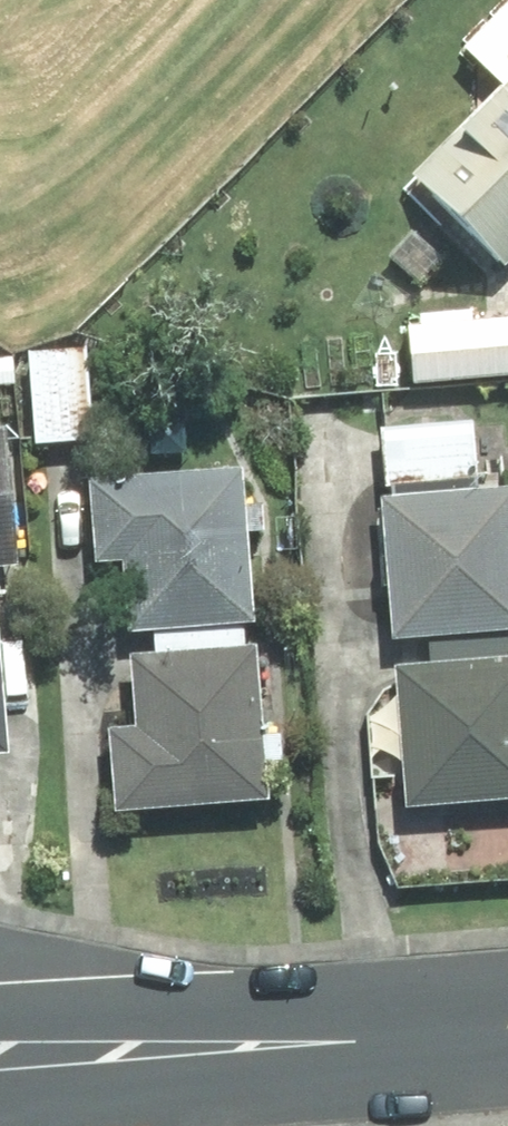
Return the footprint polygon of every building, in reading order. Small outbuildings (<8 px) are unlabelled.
[(495,282),(507,268),(507,0),(504,0),(458,52),(494,84),(395,193),(495,282)] [(402,388),(507,377),(507,321),(396,331),(402,388)] [(100,445),(86,342),(29,350),(44,453),(100,445)] [(31,561),(16,415),(0,417),(0,565),(31,561)] [(467,430),(377,434),(380,493),(470,489),(467,430)] [(258,465),(100,477),(107,566),(130,565),(135,628),(269,618),(258,465)] [(507,497),(367,503),(373,653),(507,648),(507,534),(507,497)] [(0,613),(0,756),(23,755),(16,612),(0,613)] [(273,635),(145,644),(150,714),(121,716),(127,806),(284,795),(273,635)] [(383,666),(390,820),(507,815),(507,660),(383,666)]
